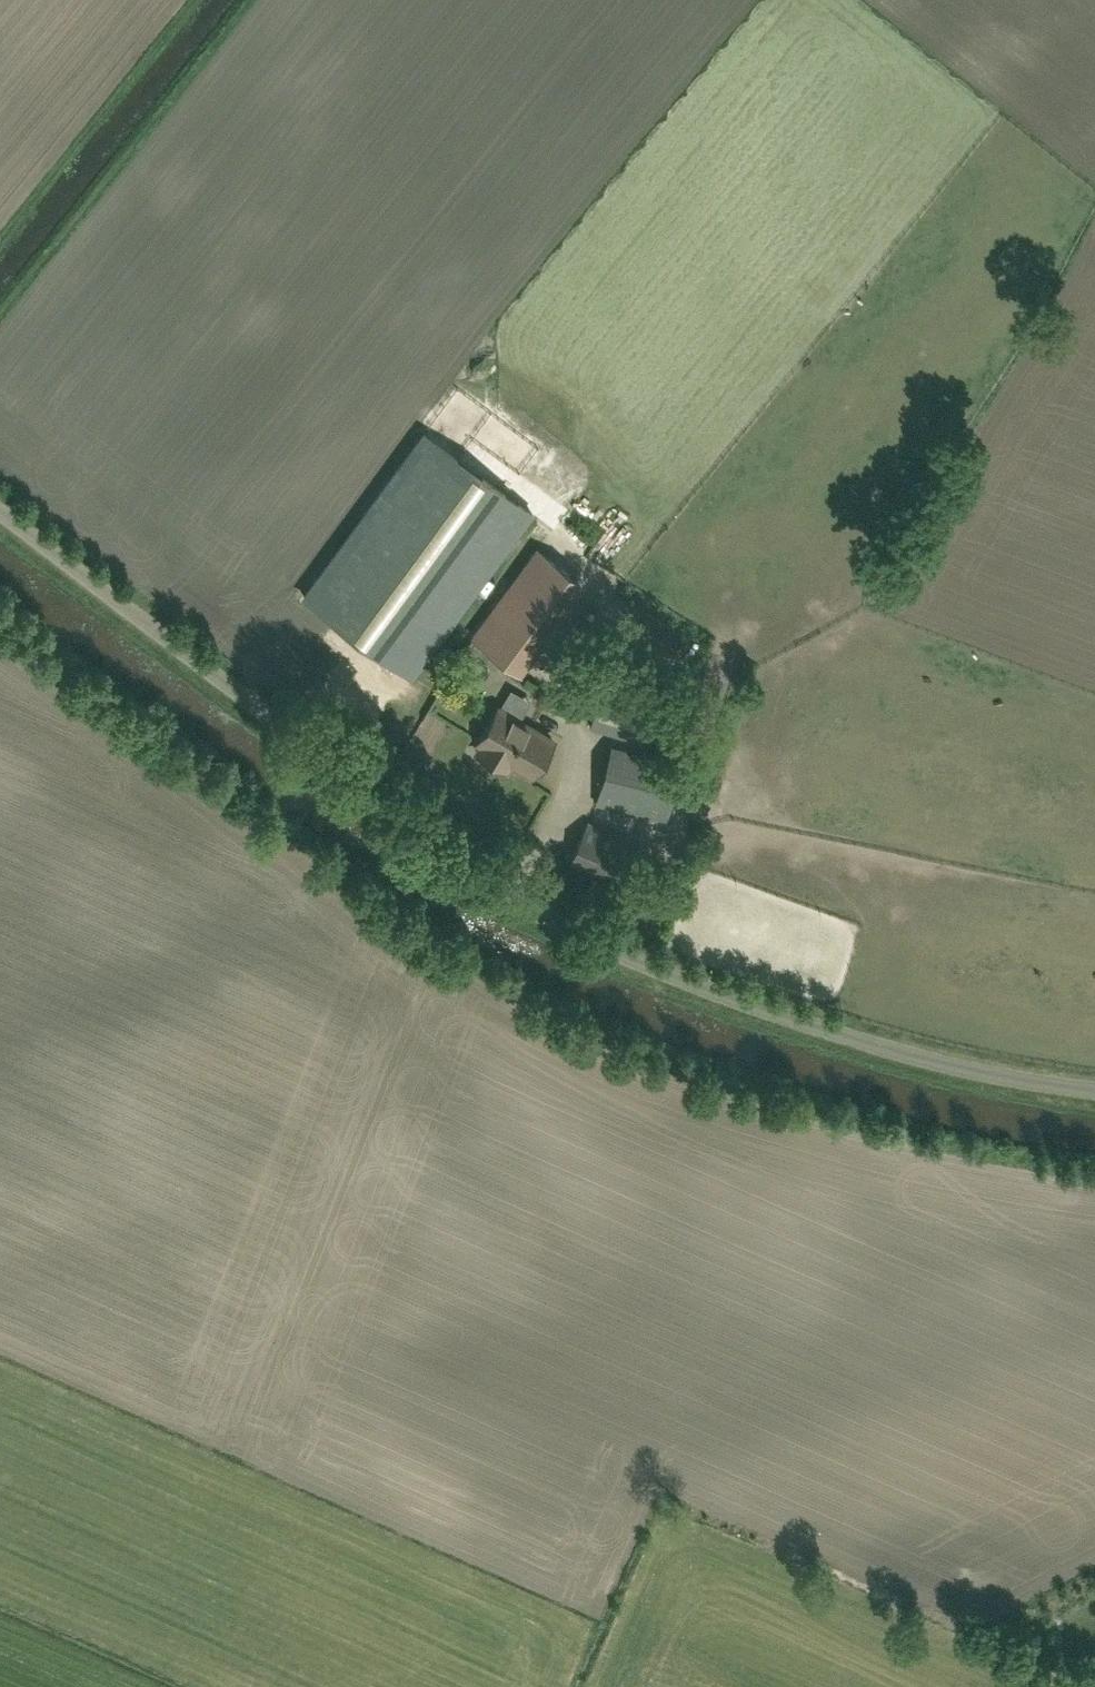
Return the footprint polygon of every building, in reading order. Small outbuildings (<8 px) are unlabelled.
[(303,597),(412,676),(531,513),(422,434),(303,597)] [(583,585),(537,551),(474,637),(520,671),(583,585)] [(642,692),(640,698),(592,684),(587,702),(598,705),(591,728),(644,743),(657,697),(642,692)] [(482,745),(477,753),(507,770),(511,762),(533,775),(553,740),(498,708),(478,743),(482,745)] [(666,822),(678,777),(610,758),(597,803),(666,822)] [(637,845),(588,823),(572,858),(620,880),(637,845)]
